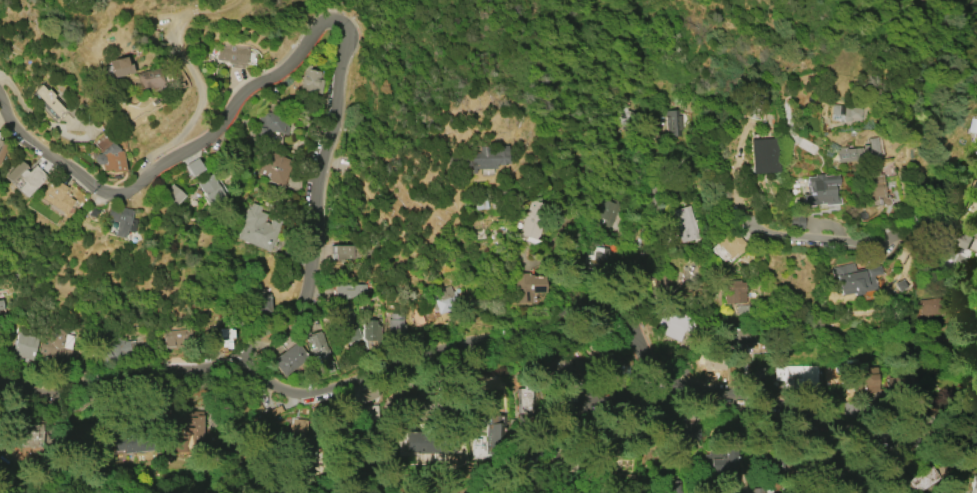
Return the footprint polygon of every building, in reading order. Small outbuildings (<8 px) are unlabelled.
[(216,60),(219,44),(248,48),(245,68),(232,66),(232,64),(227,63),(228,61),(216,60)] [(132,73),(112,78),(108,60),(127,56),(128,60),(125,60),(127,65),(130,65),(132,73)] [(322,80),(319,93),(299,90),(304,63),(311,64),(310,69),(319,71),(318,79),(322,80)] [(160,86),(150,88),(150,87),(139,89),(135,73),(158,67),(162,83),(160,83),(160,86)] [(30,93),(42,82),(66,108),(54,119),(30,93)] [(617,112),(624,100),(627,99),(631,101),(629,105),(634,108),(631,114),(638,118),(631,132),(618,125),(619,122),(615,120),(619,113),(617,112)] [(844,117),(846,106),(854,107),(854,109),(859,110),(859,108),(863,109),(862,110),(863,110),(862,121),(852,119),(851,123),(845,122),(846,117),(844,117)] [(264,111),(289,116),(286,133),(268,130),(266,140),(257,138),(259,127),(256,126),(258,116),(263,117),(264,111)] [(124,171),(112,173),(112,170),(103,171),(102,164),(98,165),(94,162),(94,159),(92,159),(91,152),(99,151),(91,141),(101,133),(109,142),(110,141),(122,151),(124,171)] [(776,137),(778,171),(750,173),(748,139),(776,137)] [(877,137),(879,158),(837,163),(835,151),(839,150),(838,148),(846,147),(846,149),(863,147),(863,145),(868,145),(868,147),(869,147),(868,138),(877,137)] [(8,145),(0,163),(0,141),(8,145)] [(495,169),(475,170),(475,173),(471,173),(471,167),(460,167),(460,154),(464,154),(464,153),(472,153),(472,154),(476,154),(476,153),(479,153),(479,146),(490,146),(490,153),(495,153),(495,146),(508,146),(508,164),(495,164),(495,169)] [(280,186),(268,181),(269,178),(257,173),(267,150),(288,159),(283,170),(287,171),(280,186)] [(203,170),(197,158),(185,164),(190,176),(203,170)] [(25,198),(16,189),(22,183),(18,178),(12,184),(4,176),(20,160),(28,167),(25,170),(27,172),(34,165),(46,178),(25,198)] [(882,201),(867,202),(865,170),(881,169),(881,176),(885,176),(887,199),(889,200),(891,202),(892,205),(890,208),(886,208),(885,206),(882,206),(882,201)] [(225,196),(209,204),(197,182),(213,174),(225,196)] [(834,185),(835,195),(840,195),(840,204),(825,205),(825,204),(814,204),(814,206),(808,206),(808,205),(803,205),(803,194),(805,194),(805,192),(808,192),(808,187),(807,187),(806,177),(815,176),(815,174),(823,174),(823,176),(838,175),(839,184),(834,185)] [(73,201),(64,214),(42,198),(45,193),(43,191),(53,177),(67,187),(63,193),(73,201)] [(185,195),(175,206),(162,194),(173,183),(185,195)] [(624,205),(616,226),(612,227),(595,220),(605,195),(622,202),(624,205)] [(536,239),(537,240),(530,243),(517,238),(523,222),(521,221),(524,214),(526,215),(531,201),(545,207),(538,225),(542,226),(536,239)] [(104,219),(108,204),(133,209),(129,224),(128,224),(126,232),(125,232),(123,238),(113,236),(116,222),(104,219)] [(263,208),(260,213),(268,217),(265,223),(269,225),(271,221),(282,226),(269,255),(238,240),(246,223),(244,222),(249,210),(251,211),(254,204),(263,208)] [(682,243),(673,211),(697,204),(706,236),(682,243)] [(804,228),(804,215),(790,216),(791,228),(804,228)] [(728,262),(725,259),(721,261),(711,251),(711,248),(733,228),(748,244),(728,262)] [(973,238),(955,231),(951,242),(957,244),(952,261),(963,265),(973,238)] [(601,246),(615,248),(612,270),(590,267),(593,249),(601,250),(601,246)] [(353,249),(353,263),(334,263),(334,258),(333,258),(333,249),(353,249)] [(877,265),(879,273),(871,275),(874,289),(859,292),(859,294),(853,295),(852,292),(840,295),(840,291),(839,291),(836,278),(832,278),(830,267),(853,262),(855,270),(877,265)] [(513,303),(513,273),(529,273),(529,275),(545,275),(545,292),(531,292),(531,303),(513,303)] [(654,277),(673,274),(678,303),(658,306),(654,277)] [(724,280),(746,280),(746,302),(730,303),(730,291),(724,292),(724,280)] [(335,302),(335,288),(352,288),(367,286),(366,294),(347,302),(335,302)] [(428,298),(436,295),(435,294),(443,291),(442,290),(451,287),(453,293),(456,292),(458,299),(456,300),(459,312),(438,318),(436,313),(433,314),(428,298)] [(271,296),(271,316),(255,316),(255,300),(260,300),(260,296),(271,296)] [(346,350),(334,319),(343,316),(341,311),(350,308),(363,343),(346,350)] [(680,342),(691,322),(667,309),(656,329),(680,342)] [(423,313),(411,314),(412,326),(424,324),(423,313)] [(388,343),(389,321),(391,321),(392,315),(402,315),(401,321),(405,321),(405,326),(407,327),(406,344),(388,343)] [(380,320),(363,320),(363,349),(379,349),(380,320)] [(74,336),(68,365),(47,361),(48,354),(40,352),(44,330),(74,336)] [(163,333),(192,330),(193,343),(173,344),(173,350),(163,351),(163,333)] [(18,331),(39,337),(33,360),(12,354),(18,331)] [(219,332),(228,332),(228,333),(232,333),(230,342),(227,342),(226,348),(225,355),(220,355),(220,352),(214,352),(215,347),(210,346),(210,339),(213,339),(218,334),(219,332)] [(336,373),(324,377),(320,366),(315,368),(310,351),(313,350),(311,345),(308,345),(307,340),(318,336),(317,335),(321,334),(322,335),(323,335),(328,352),(330,352),(331,355),(330,355),(336,373)] [(104,365),(137,363),(136,340),(103,341),(104,365)] [(751,340),(752,345),(755,345),(755,351),(751,351),(752,360),(746,360),(746,366),(742,366),(742,364),(739,364),(738,340),(751,340)] [(284,378),(272,363),(297,344),(309,359),(284,378)] [(852,359),(862,359),(862,362),(871,362),(873,382),(852,383),(851,372),(844,373),(842,370),(841,365),(844,362),(852,362),(852,359)] [(572,361),(573,382),(544,383),(543,363),(572,361)] [(791,366),(824,366),(824,389),(808,388),(808,384),(791,384),(791,380),(782,380),(783,367),(791,367),(791,366)] [(893,380),(921,378),(922,397),(894,398),(893,380)] [(360,390),(363,404),(382,400),(378,385),(360,390)] [(533,414),(533,389),(515,389),(516,414),(533,414)] [(492,407),(503,409),(505,396),(494,394),(492,407)] [(967,395),(976,394),(976,420),(968,420),(967,395)] [(429,395),(405,398),(406,411),(431,408),(429,395)] [(354,422),(381,420),(380,405),(353,407),(354,422)] [(206,419),(206,445),(211,445),(211,454),(190,455),(188,421),(191,421),(193,413),(197,413),(198,419),(206,419)] [(289,439),(311,438),(310,418),(288,418),(289,439)] [(408,435),(435,435),(435,442),(457,442),(457,456),(408,456),(408,435)] [(120,437),(119,454),(155,455),(155,438),(120,437)] [(474,438),(473,459),(487,459),(488,438),(474,438)] [(916,492),(919,492),(941,480),(933,466),(908,481),(916,492)] [(743,473),(730,476),(734,492),(748,492),(743,473)]
